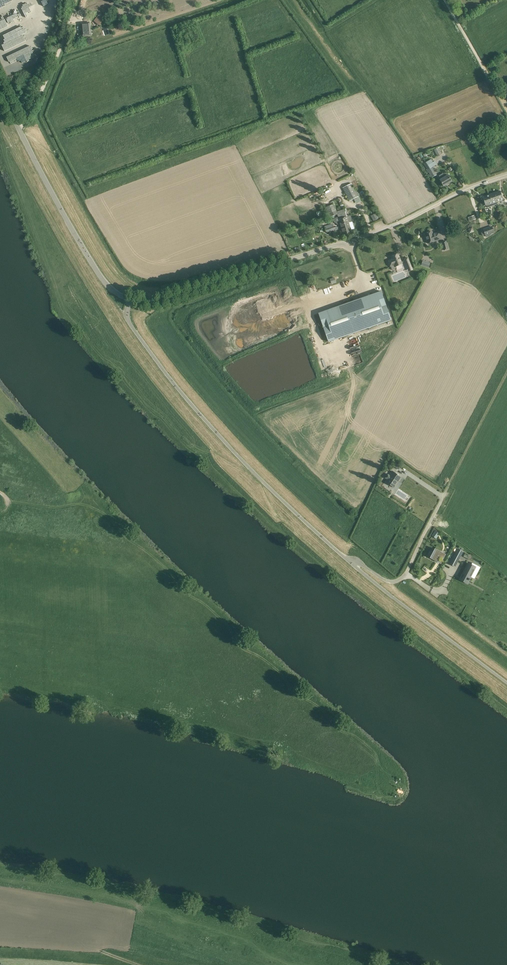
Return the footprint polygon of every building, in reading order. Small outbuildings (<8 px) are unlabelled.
[(82,24),(83,36),(91,35),(90,23),(82,24)] [(431,159),(424,164),(431,175),(435,172),(432,167),(437,164),(435,161),(433,162),(431,159)] [(439,176),(441,180),(440,180),(444,187),(452,182),(448,175),(445,177),(443,173),(439,176)] [(352,183),(343,188),(349,201),(359,197),(352,183)] [(495,199),(497,202),(503,200),(500,191),(489,195),(490,195),(491,200),(495,199)] [(486,205),(487,208),(498,204),(497,202),(495,199),(491,200),(490,195),(483,198),(486,205)] [(334,205),(325,208),(329,218),(337,215),(338,218),(342,217),(345,228),(346,232),(347,235),(352,234),(351,230),(355,229),(352,222),(349,223),(347,217),(345,212),(346,212),(346,209),(337,212),(334,206),(334,205)] [(338,217),(333,219),(334,222),(338,225),(339,225),(340,225),(341,230),(340,230),(339,231),(340,233),(341,234),(342,233),(343,236),(347,235),(346,232),(345,228),(342,217),(338,218),(339,219),(338,219),(338,217)] [(333,223),(324,226),(326,233),(335,230),(336,231),(338,230),(339,229),(338,227),(337,227),(334,228),(334,225),(333,223)] [(481,231),(483,236),(485,235),(485,236),(494,232),(492,226),(483,229),(483,230),(481,231)] [(439,233),(433,234),(432,232),(425,234),(428,244),(435,242),(435,241),(441,239),(439,233)] [(392,260),(389,262),(390,266),(392,270),(396,269),(395,267),(402,264),(398,254),(391,257),(392,260)] [(408,258),(404,259),(409,271),(412,270),(408,258)] [(381,292),(319,314),(328,342),(391,320),(381,292)] [(360,348),(358,340),(353,342),(352,339),(342,342),(345,352),(360,348)] [(388,474),(386,478),(389,480),(387,483),(395,488),(399,482),(398,481),(401,477),(392,471),(390,475),(388,474)] [(435,549),(430,558),(436,561),(437,561),(439,557),(443,559),(446,554),(445,555),(441,553),(441,552),(435,549)] [(457,549),(449,565),(455,568),(463,552),(457,549)] [(468,562),(463,572),(465,573),(463,576),(469,579),(471,576),(474,578),(475,577),(471,576),(474,570),(477,572),(479,566),(472,563),(473,562),(472,562),(471,564),(468,562)]
